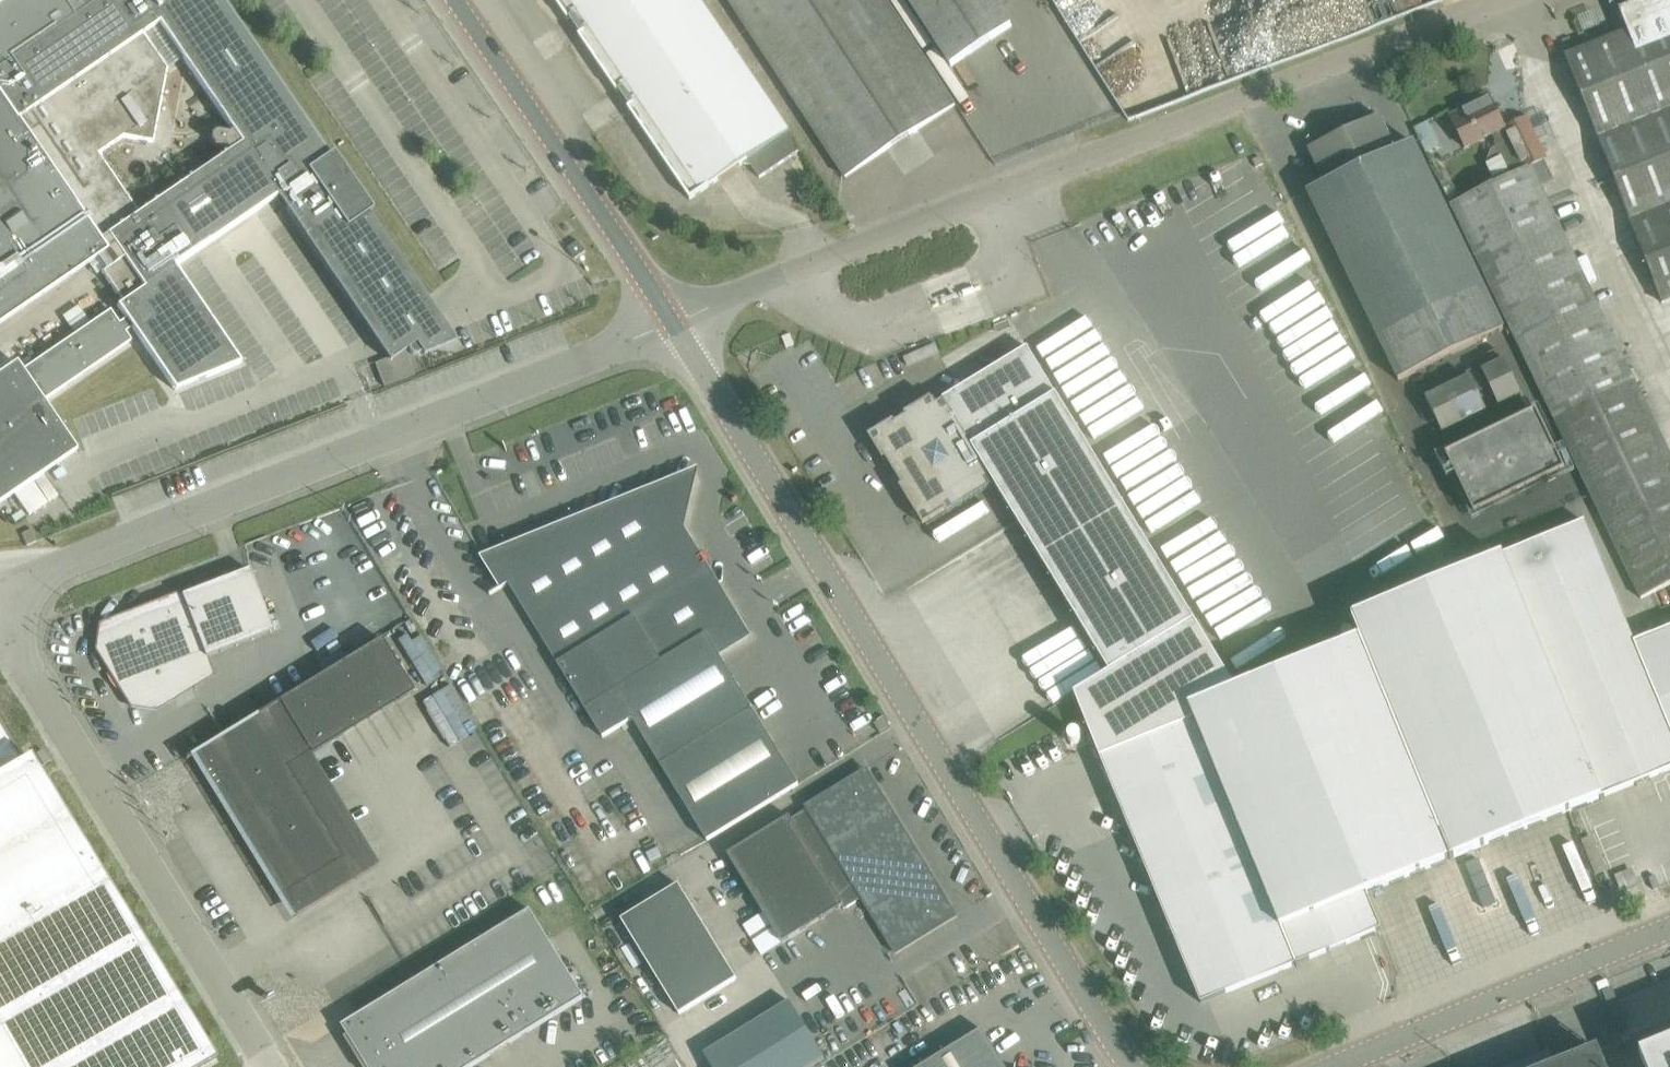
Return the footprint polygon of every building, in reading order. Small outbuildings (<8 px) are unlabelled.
[(97,257),(105,269),(102,271),(123,302),(117,305),(126,318),(119,323),(110,310),(22,370),(18,363),(0,375),(0,507),(48,474),(79,453),(59,423),(43,401),(131,341),(124,331),(132,326),(138,336),(175,390),(242,363),(176,266),(279,195),(389,358),(390,360),(410,346),(410,349),(410,350),(410,351),(411,353),(413,354),(416,354),(417,354),(418,353),(419,352),(421,350),(423,354),(458,340),(428,295),(335,158),(332,159),(225,3),(223,0),(0,0),(0,324),(97,257)] [(569,19),(574,16),(585,33),(580,36),(618,92),(623,88),(634,105),(629,108),(691,199),(742,164),(752,166),(761,178),(802,150),(700,0),(555,0),(569,19)] [(846,178),(956,106),(886,0),(729,0),(846,178)] [(952,67),(1013,27),(995,0),(906,0),(952,67)] [(1663,303),(1669,300),(1669,0),(1641,0),(1641,1),(1620,10),(1628,30),(1566,54),(1663,303)] [(1475,104),(1451,116),(1466,148),(1493,134),(1497,142),(1494,144),(1496,148),(1492,149),(1487,165),(1496,183),(1531,166),(1544,160),(1547,159),(1526,118),(1506,128),(1488,92),(1473,100),(1475,104)] [(1309,148),(1326,183),(1308,192),(1309,193),(1399,380),(1435,363),(1504,330),(1414,142),(1396,150),(1379,115),(1309,148)] [(1531,166),(1496,183),(1451,204),(1642,599),(1669,585),(1669,455),(1540,187),(1554,180),(1544,160),(1531,166)] [(579,241),(569,248),(576,259),(587,251),(579,241)] [(896,423),(874,437),(885,457),(883,458),(891,471),(893,469),(896,475),(890,478),(898,491),(904,487),(928,526),(996,484),(1111,672),(1076,693),(1101,758),(1196,719),(1191,706),(1238,687),(1028,347),(943,399),(944,400),(937,404),(934,399),(904,418),(902,416),(894,421),(896,423)] [(1468,377),(1426,396),(1443,432),(1486,412),(1479,396),(1491,391),(1498,405),(1522,394),(1505,358),(1483,369),(1481,365),(1466,372),(1468,377)] [(1447,454),(1475,513),(1565,470),(1537,411),(1447,454)] [(484,557),(503,587),(510,583),(604,738),(634,719),(708,841),(800,785),(719,654),(749,635),(710,572),(713,565),(704,550),(696,549),(683,528),(694,481),(694,480),(694,478),(693,477),(692,476),(687,475),(484,557)] [(1101,758),(1202,1003),(1382,930),(1367,894),(1669,769),(1669,628),(1635,642),(1585,521),(1352,616),(1361,636),(1238,687),(1191,706),(1196,719),(1101,758)] [(194,683),(210,663),(207,657),(274,631),(250,568),(183,594),(183,592),(100,624),(96,649),(132,706),(157,710),(196,686),(194,683)] [(363,849),(307,757),(432,680),(399,626),(199,752),(286,894),(360,849),(362,850),(363,849)] [(875,723),(881,732),(890,726),(885,717),(875,723)] [(216,1061),(30,757),(0,774),(0,1066),(205,1066),(216,1061)] [(763,911),(742,924),(762,956),(843,906),(845,910),(862,899),(895,955),(958,916),(868,769),(728,854),(763,911)] [(678,885),(624,918),(681,1013),(736,980),(678,885)] [(368,1066),(472,1066),(585,998),(531,910),(343,1026),(368,1066)] [(704,1054),(712,1066),(810,1066),(826,1057),(791,1000),(704,1054)] [(983,1029),(921,1066),(1006,1066),(983,1029)] [(1640,1054),(1646,1066),(1669,1066),(1669,1042),(1640,1054)] [(1598,1051),(1558,1066),(1605,1066),(1598,1051)]
